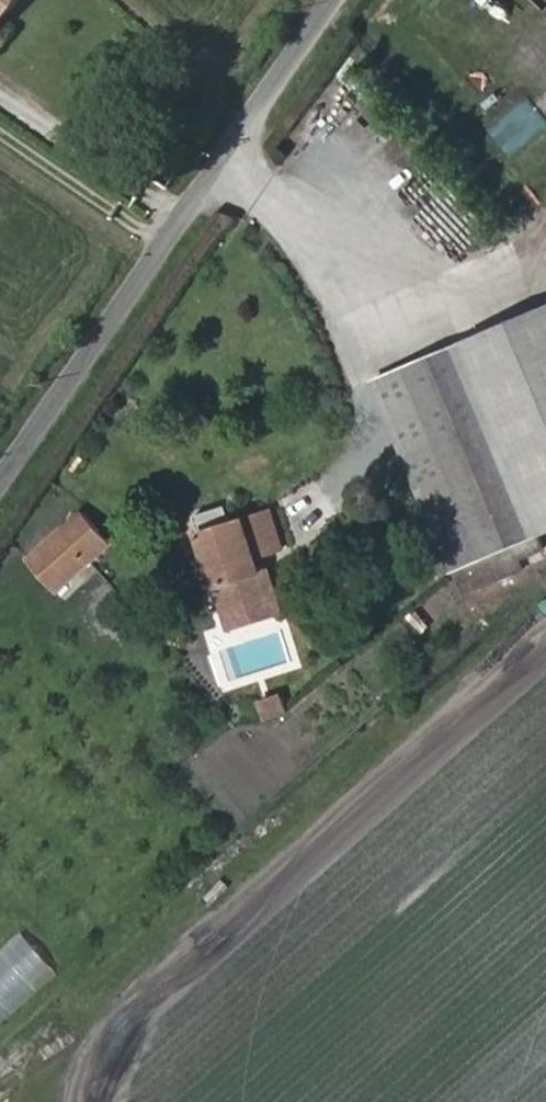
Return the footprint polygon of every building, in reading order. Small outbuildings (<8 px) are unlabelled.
[(51,0),(0,0),(0,70),(51,0)] [(514,158),(545,132),(545,112),(530,93),(488,128),(514,158)] [(447,463),(494,579),(545,557),(545,402),(521,343),(449,373),(465,412),(431,427),(447,463)] [(431,427),(465,412),(449,373),(415,387),(431,427)] [(15,403),(0,393),(0,423),(15,403)] [(96,598),(151,548),(123,517),(68,566),(96,598)] [(310,605),(297,563),(322,555),(310,518),(270,531),(265,517),(247,522),(252,537),(240,540),(266,618),(310,605)] [(315,619),(310,605),(266,618),(270,633),(315,619)] [(61,972),(26,932),(0,954),(0,1025),(61,972)]
